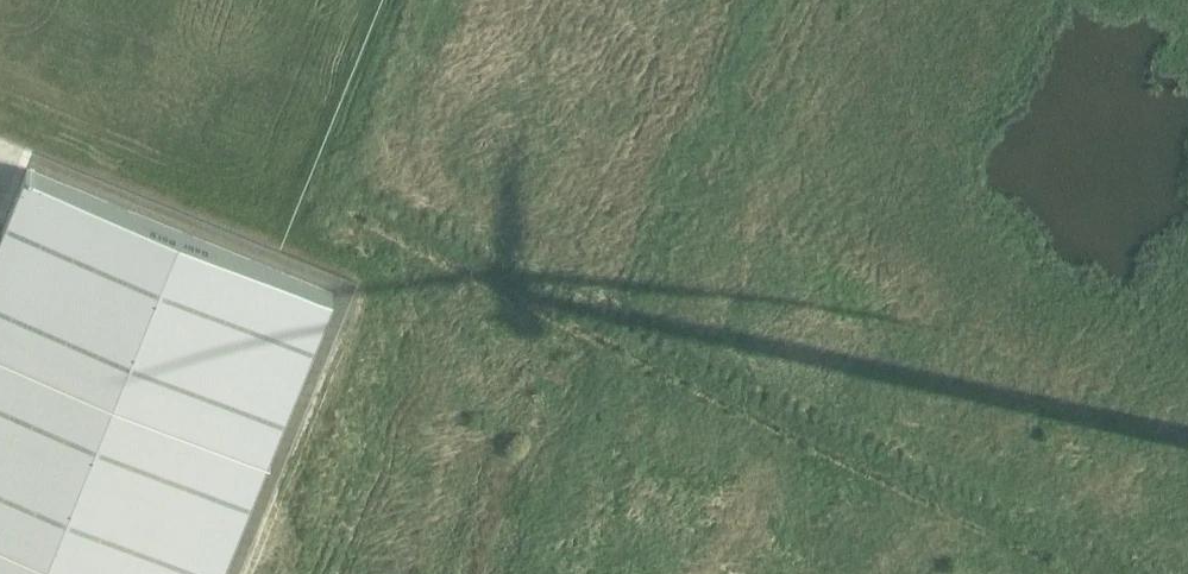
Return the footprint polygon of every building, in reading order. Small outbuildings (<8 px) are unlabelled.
[(0,238),(0,348),(269,455),(334,293),(28,170),(0,238)] [(96,573),(220,573),(269,455),(0,348),(0,535),(96,573)] [(0,535),(0,573),(96,573),(0,535)]
